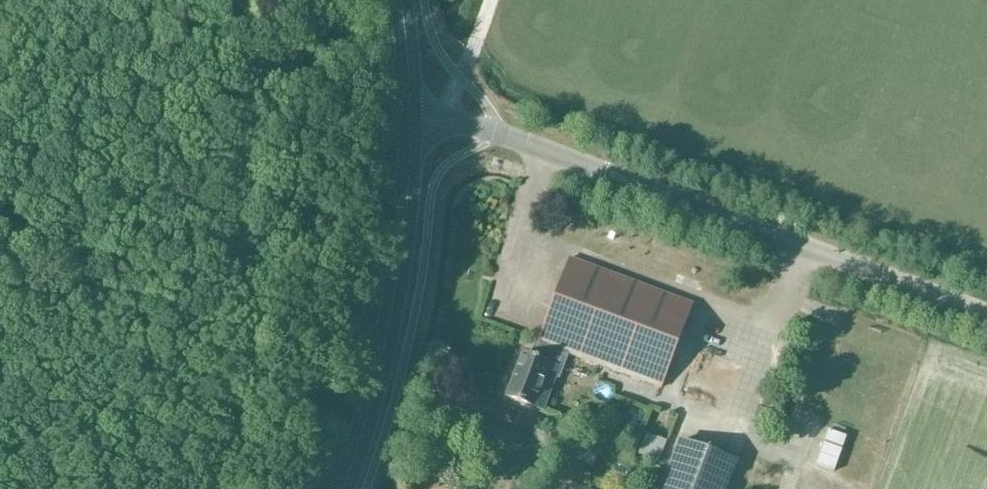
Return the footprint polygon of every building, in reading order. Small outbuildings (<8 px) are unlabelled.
[(660,388),(692,303),(571,256),(538,343),(539,343),(534,355),(521,350),(505,396),(534,406),(551,362),(556,349),(660,388)] [(502,319),(511,323),(516,307),(507,303),(502,319)] [(804,462),(824,467),(833,432),(813,427),(804,462)] [(645,432),(637,454),(657,461),(665,440),(645,432)] [(738,461),(679,438),(660,488),(728,488),(738,461)]
